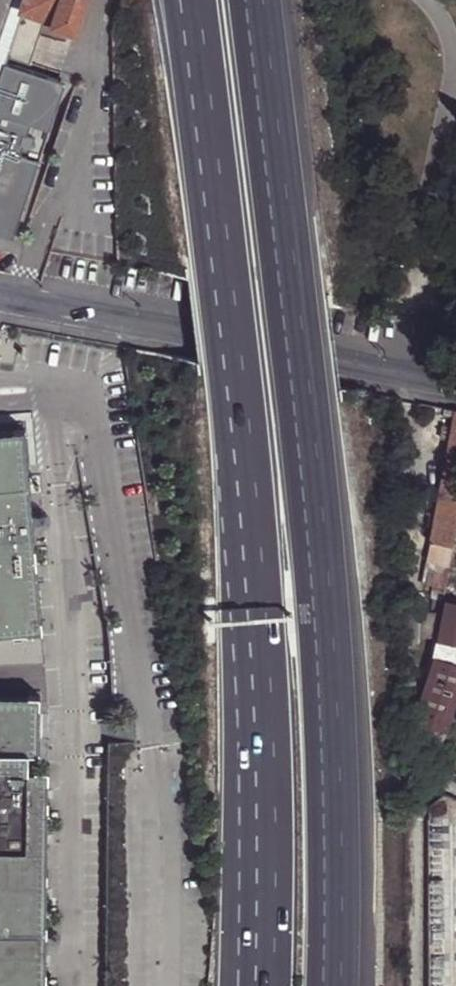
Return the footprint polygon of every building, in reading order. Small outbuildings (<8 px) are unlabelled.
[(4,61),(6,55),(20,12),(22,8),(25,0),(0,0),(0,72),(4,61)] [(22,8),(55,19),(53,24),(75,31),(85,0),(25,0),(22,8)] [(20,12),(6,55),(29,62),(44,21),(20,12)] [(4,61),(0,72),(0,226),(9,224),(61,80),(4,61)] [(454,417),(455,410),(444,408),(443,415),(454,417)] [(455,531),(455,410),(454,417),(453,428),(450,441),(440,490),(437,510),(431,543),(441,545),(453,548),(455,531)] [(450,441),(453,428),(444,427),(442,440),(450,441)] [(0,433),(0,634),(42,630),(33,528),(24,431),(2,433),(0,433)] [(424,508),(437,510),(440,490),(428,488),(424,508)] [(437,566),(441,545),(431,543),(429,554),(427,564),(437,566)] [(451,559),(453,548),(441,545),(437,566),(449,568),(451,559)] [(445,589),(449,568),(437,566),(427,564),(424,585),(445,589)] [(455,645),(455,603),(446,601),(437,641),(455,645)] [(411,639),(436,638),(441,614),(410,615),(411,639)] [(0,634),(0,662),(44,662),(42,630),(0,634)] [(437,641),(432,657),(455,663),(455,645),(437,641)] [(440,736),(445,738),(455,703),(455,663),(432,657),(430,676),(423,699),(409,726),(440,736)] [(27,752),(37,753),(37,733),(38,696),(0,696),(0,752),(27,752)] [(404,745),(427,759),(440,736),(409,726),(404,745)] [(0,752),(0,770),(27,770),(27,752),(0,752)] [(47,771),(27,770),(0,770),(0,985),(43,985),(47,771)]
